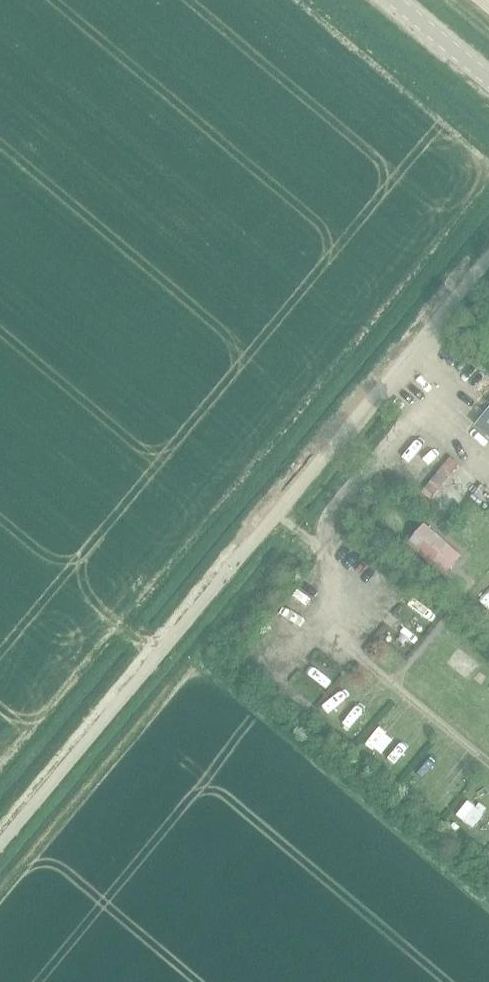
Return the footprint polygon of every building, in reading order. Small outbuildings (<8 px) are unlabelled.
[(483,364),(488,358),(488,346),(479,338),(468,351),(483,364)] [(476,427),(488,437),(488,410),(476,427)] [(448,458),(420,492),(428,499),(457,465),(448,458)] [(425,522),(451,541),(466,521),(440,502),(425,522)] [(413,547),(399,564),(419,585),(433,567),(449,547),(428,529),(413,547)] [(470,535),(458,547),(472,561),(484,549),(470,535)] [(364,686),(347,697),(356,712),(373,701),(364,686)]
